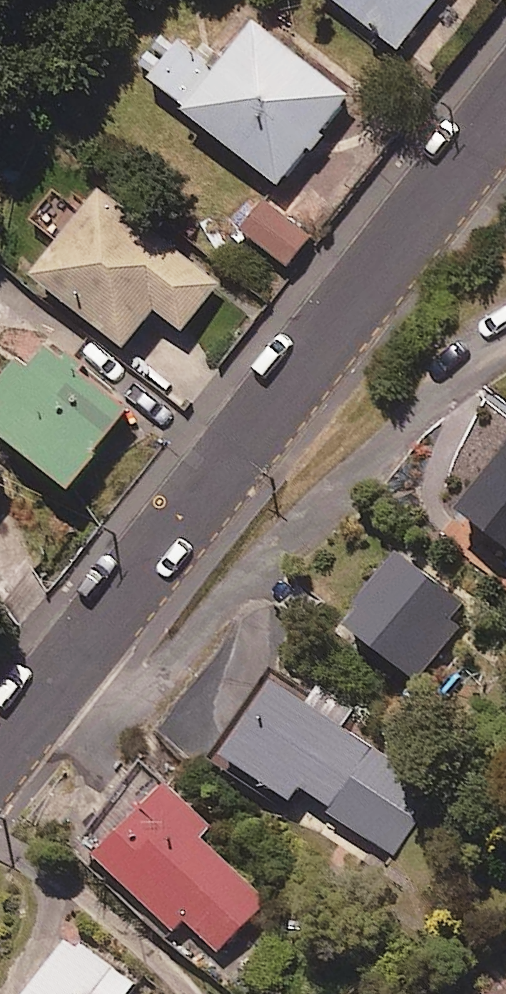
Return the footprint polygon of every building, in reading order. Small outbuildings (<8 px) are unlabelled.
[(398,47),(437,0),(340,0),(398,47)] [(351,93),(256,17),(217,66),(182,38),(151,76),(282,180),(351,93)] [(221,281),(99,188),(36,272),(128,342),(156,306),(185,328),(221,281)] [(312,235),(263,196),(240,226),(288,265),(312,235)] [(0,376),(0,427),(75,483),(134,404),(35,330),(0,376)] [(462,503),(505,540),(505,451),(462,503)] [(23,484),(0,466),(0,509),(23,484)] [(476,606),(403,546),(345,618),(418,678),(476,606)] [(377,749),(275,676),(222,750),(290,798),(299,784),(394,852),(440,788),(380,745),(377,749)] [(156,785),(77,851),(161,932),(176,920),(208,953),(270,894),(197,841),(206,829),(156,785)] [(5,993),(118,993),(132,976),(54,933),(5,993)]
